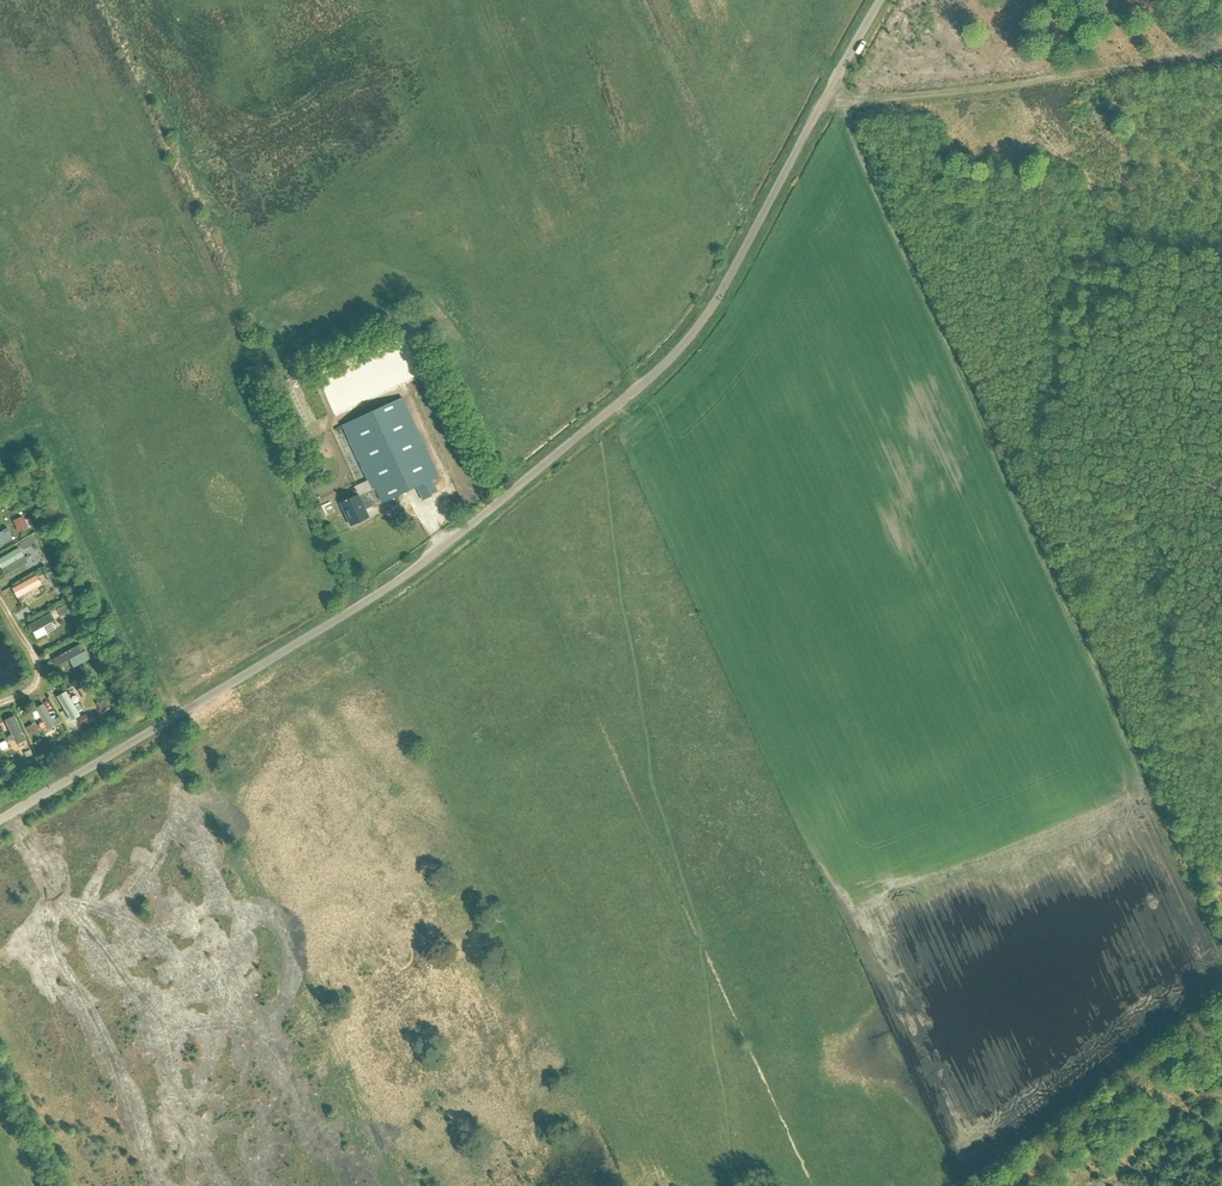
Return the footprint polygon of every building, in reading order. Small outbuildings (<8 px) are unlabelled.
[(378,503),(379,504),(417,487),(423,500),(431,496),(430,494),(437,491),(432,480),(439,477),(402,397),(342,425),(367,480),(354,486),(358,495),(341,503),(351,526),(368,518),(364,510),(378,503)] [(348,483),(336,488),(340,498),(352,494),(348,483)] [(31,523),(27,514),(20,516),(17,518),(21,527),(24,526),(31,523)] [(0,555),(0,568),(21,558),(16,547),(0,555)] [(38,552),(28,556),(32,564),(41,560),(38,552)] [(50,570),(44,574),(48,581),(54,578),(50,570)] [(38,590),(33,580),(15,589),(20,599),(38,590)] [(61,615),(67,612),(64,606),(58,609),(61,615)] [(36,637),(43,633),(40,626),(33,629),(36,637)] [(79,713),(86,707),(69,686),(62,692),(79,713)] [(115,695),(108,690),(105,695),(112,700),(115,695)] [(77,718),(81,726),(90,720),(86,713),(77,718)] [(40,738),(35,741),(38,747),(43,745),(40,738)]
